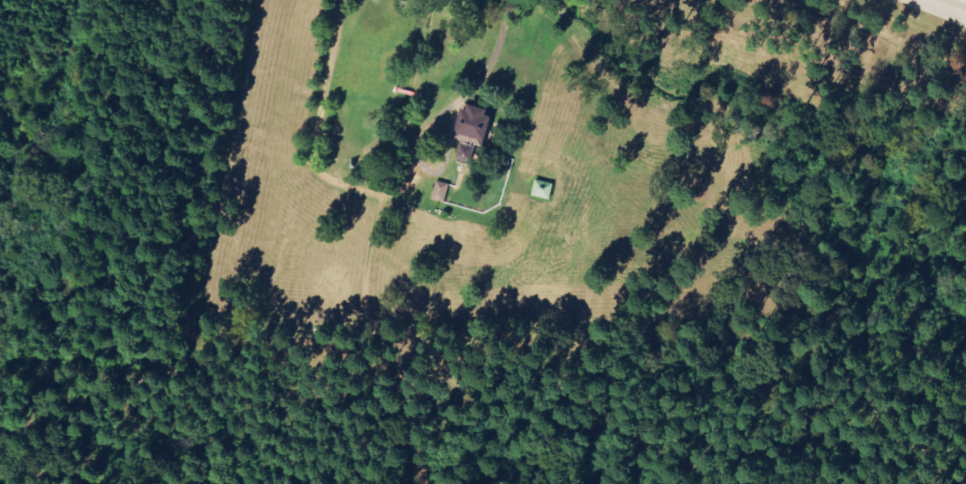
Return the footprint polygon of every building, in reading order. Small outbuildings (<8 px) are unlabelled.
[(471,104),(469,110),(463,108),(455,136),(461,138),(456,155),(470,159),(475,142),(483,144),(491,115),(486,113),(487,108),(471,104)] [(430,199),(443,203),(448,185),(435,181),(430,199)]
